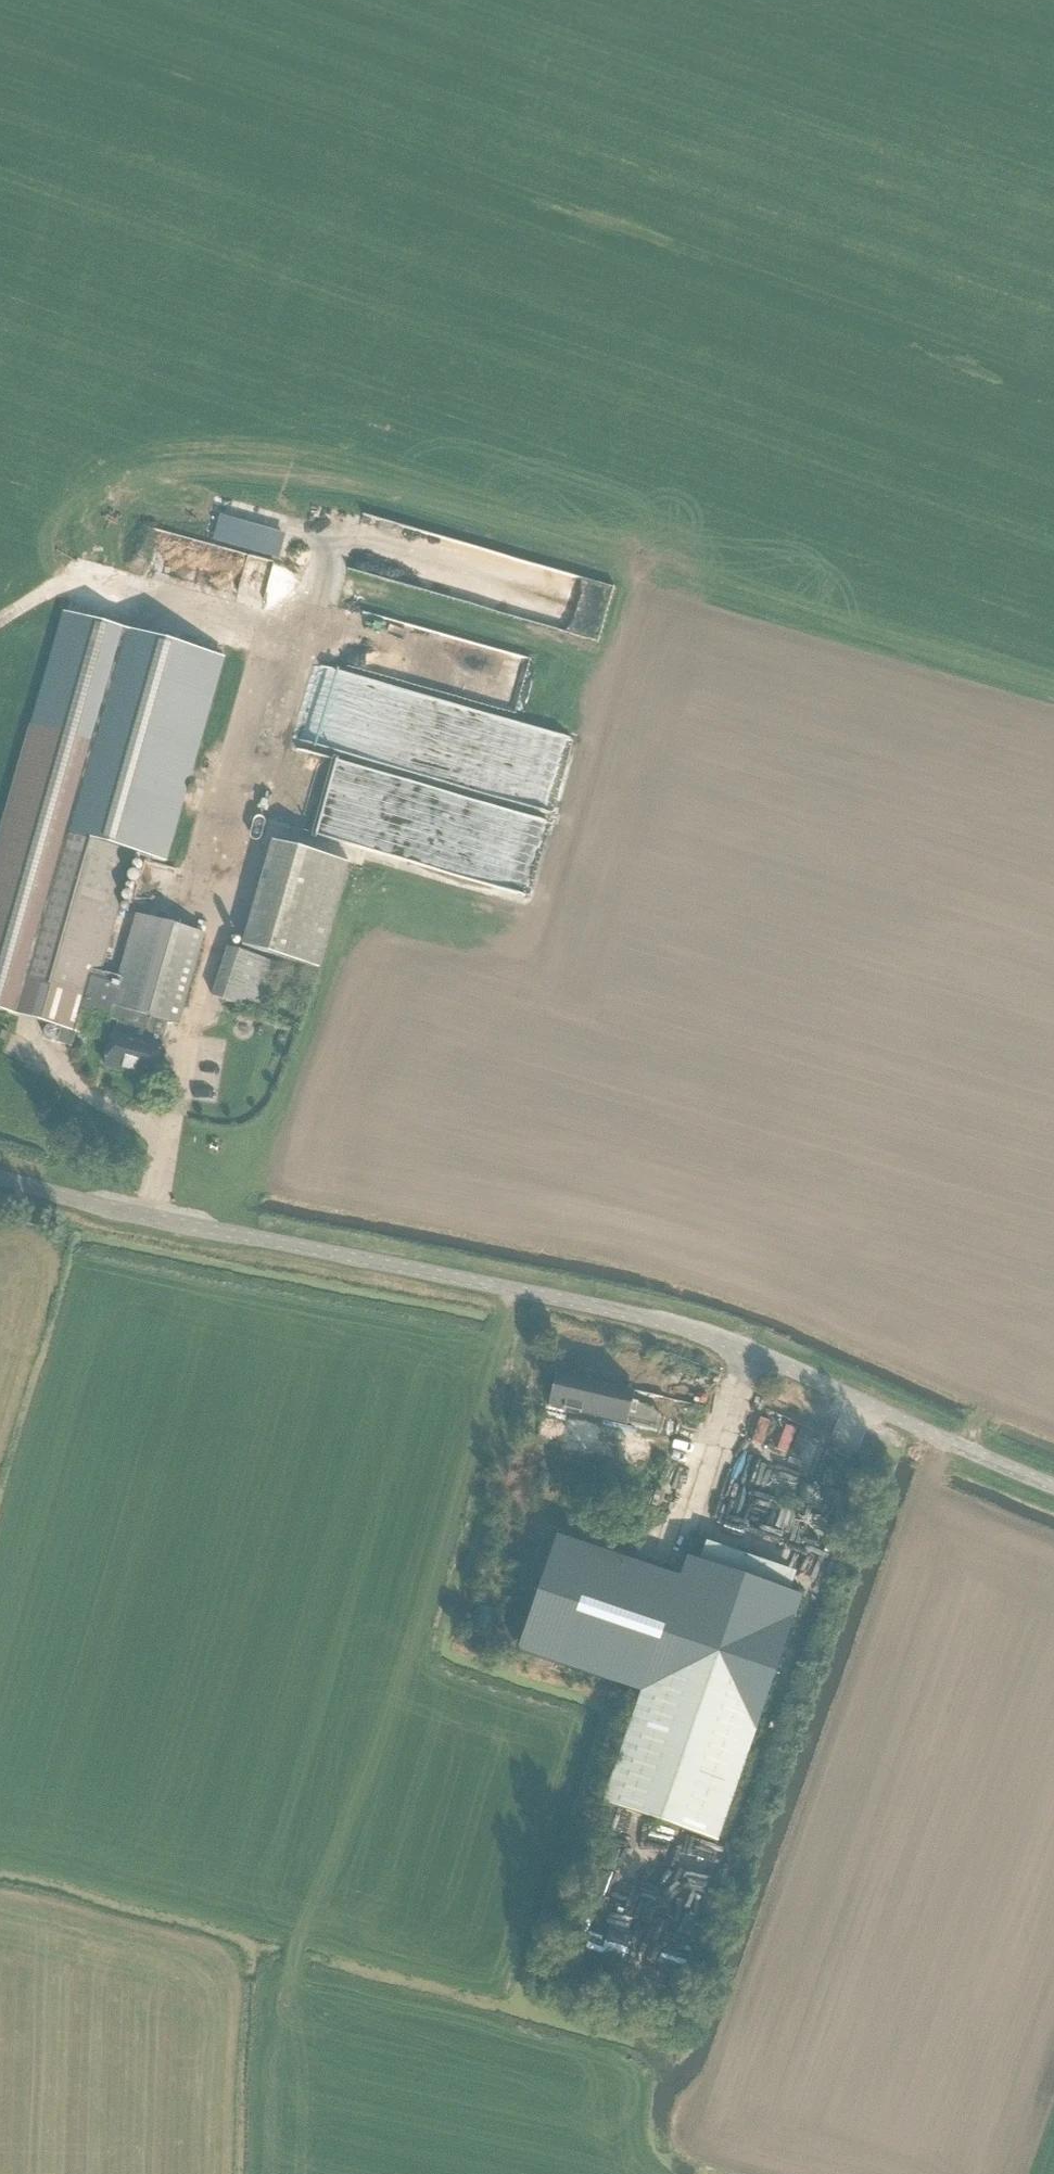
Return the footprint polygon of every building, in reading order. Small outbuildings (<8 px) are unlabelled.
[(57,1043),(72,1047),(75,1033),(80,1017),(108,1025),(109,1020),(117,1022),(114,1033),(104,1066),(152,1079),(161,1046),(150,1043),(157,1019),(178,1025),(204,935),(137,916),(120,979),(99,973),(134,855),(164,864),(222,660),(65,615),(0,844),(0,1011),(61,1029),(57,1043)] [(330,665),(312,744),(407,765),(411,750),(423,753),(432,710),(416,706),(421,685),(330,665)] [(551,807),(556,788),(543,784),(541,792),(529,789),(526,801),(551,807)] [(243,947),(318,969),(348,864),(273,842),(243,947)] [(261,1013),(262,1009),(277,964),(228,948),(212,997),(261,1013)] [(636,1392),(560,1366),(549,1399),(625,1425),(625,1424),(654,1434),(659,1419),(633,1401),(636,1392)] [(636,1543),(652,1494),(636,1489),(625,1522),(601,1515),(597,1527),(622,1535),(621,1539),(636,1543)] [(602,1804),(717,1843),(801,1597),(687,1558),(680,1578),(557,1536),(517,1651),(640,1693),(602,1804)]
